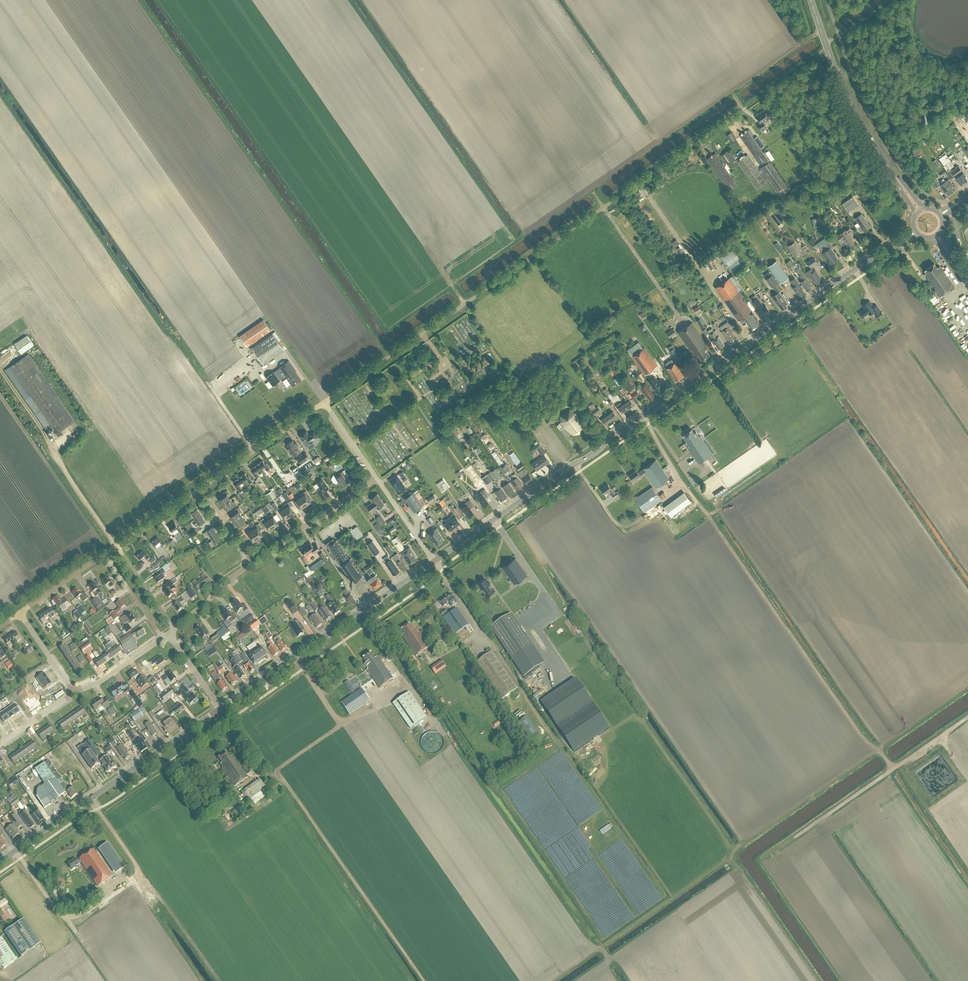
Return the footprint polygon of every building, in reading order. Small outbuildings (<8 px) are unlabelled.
[(769,118),(764,110),(763,111),(762,110),(759,112),(759,113),(756,116),(760,122),(757,124),(761,130),(766,126),(763,122),(769,118)] [(924,119),(918,111),(912,115),(918,123),(924,119)] [(763,171),(780,196),(789,189),(769,161),(767,162),(765,160),(767,159),(747,130),(740,136),(760,164),(761,162),(763,165),(760,167),(761,169),(763,171)] [(731,132),(727,135),(731,142),(736,139),(731,132)] [(757,135),(754,138),(761,148),(764,146),(757,135)] [(729,149),(721,155),(728,165),(736,159),(729,149)] [(768,183),(747,154),(737,161),(758,190),(768,183)] [(955,176),(961,185),(966,181),(967,179),(964,176),(966,175),(962,171),(958,166),(951,171),(950,169),(954,166),(951,161),(944,166),(947,171),(952,178),(955,176)] [(936,177),(932,180),(936,187),(939,185),(944,193),(946,192),(947,193),(952,190),(953,189),(951,187),(952,186),(953,185),(949,178),(945,181),(942,183),(941,181),(939,182),(936,177)] [(842,204),(847,212),(858,204),(857,202),(859,200),(855,194),(842,204)] [(855,218),(860,225),(857,228),(859,232),(861,232),(863,230),(870,226),(861,213),(855,218)] [(843,239),(848,246),(854,242),(849,235),(853,232),(849,227),(836,236),(840,241),(843,239)] [(829,241),(823,245),(826,250),(822,252),(830,264),(837,259),(830,248),(833,246),(829,241)] [(788,246),(795,256),(801,252),(794,242),(788,246)] [(699,247),(691,252),(693,256),(694,257),(702,252),(699,247)] [(720,255),(733,274),(742,268),(729,249),(720,255)] [(806,262),(810,267),(817,262),(813,257),(806,262)] [(789,277),(777,260),(768,266),(780,283),(789,277)] [(793,266),(790,260),(785,263),(789,269),(793,266)] [(924,270),(926,272),(925,273),(928,278),(927,278),(939,296),(954,286),(940,266),(937,267),(934,263),(924,270)] [(800,281),(807,291),(812,288),(807,281),(808,280),(799,267),(795,270),(802,280),(800,281)] [(814,279),(817,284),(821,281),(820,280),(822,279),(815,270),(814,271),(811,267),(806,270),(809,274),(812,280),(814,279)] [(766,279),(772,287),(773,286),(777,292),(772,296),(778,305),(779,305),(781,309),(786,305),(786,304),(787,303),(784,299),(784,300),(783,299),(784,298),(779,292),(782,290),(777,283),(778,283),(772,274),(771,275),(769,271),(764,275),(766,278),(766,279)] [(744,317),(752,329),(756,326),(760,323),(756,318),(757,318),(729,277),(715,287),(738,320),(744,317)] [(794,286),(793,287),(796,292),(797,292),(800,295),(804,292),(802,289),(802,288),(795,277),(790,280),(794,286)] [(921,287),(925,294),(929,292),(925,285),(921,287)] [(934,302),(939,300),(936,292),(931,295),(934,302)] [(757,298),(756,299),(752,302),(758,310),(756,311),(763,320),(770,315),(767,312),(769,311),(765,304),(763,306),(757,298)] [(937,301),(940,306),(946,303),(943,298),(937,301)] [(873,312),(875,314),(880,310),(877,304),(874,306),(870,301),(863,305),(865,308),(859,312),(863,318),(864,317),(863,316),(868,312),(869,314),(873,312)] [(271,330),(264,319),(240,336),(247,346),(271,330)] [(696,354),(697,353),(702,360),(710,354),(705,347),(707,344),(692,322),(678,332),(689,348),(691,347),(696,354)] [(729,339),(731,342),(736,338),(733,334),(734,333),(729,325),(721,331),(727,340),(729,339)] [(673,335),(674,336),(677,334),(676,332),(677,332),(673,327),(666,332),(670,337),(673,335)] [(710,333),(713,339),(711,340),(714,344),(715,343),(718,348),(721,346),(722,346),(724,345),(724,343),(718,335),(718,336),(714,330),(710,333)] [(252,346),(264,363),(285,349),(273,332),(252,346)] [(27,335),(14,343),(21,353),(33,344),(27,335)] [(657,366),(644,347),(632,356),(645,375),(657,366)] [(674,347),(669,350),(674,357),(678,354),(674,347)] [(27,353),(6,369),(48,430),(52,427),(55,431),(54,432),(55,433),(56,432),(58,436),(64,432),(61,429),(74,420),(27,353)] [(665,363),(668,367),(667,368),(676,381),(684,375),(672,358),(665,363)] [(289,360),(279,367),(279,368),(274,371),(266,376),(269,380),(266,383),(269,388),(280,380),(285,376),(292,386),(302,379),(295,371),(296,370),(289,360)] [(628,370),(630,372),(635,368),(637,370),(638,369),(637,367),(638,366),(636,364),(628,370)] [(653,377),(649,380),(652,385),(658,394),(664,390),(661,385),(664,383),(661,378),(656,382),(655,380),(653,377)] [(645,396),(647,395),(650,400),(654,397),(653,396),(654,395),(646,383),(640,387),(645,396)] [(640,394),(637,389),(631,393),(635,398),(640,394)] [(624,403),(627,408),(633,404),(630,399),(624,403)] [(618,407),(622,412),(627,408),(624,403),(618,407)] [(594,408),(591,404),(589,406),(595,415),(601,410),(598,406),(594,408)] [(578,416),(576,412),(570,409),(560,415),(561,422),(564,427),(573,434),(579,433),(583,427),(578,416)] [(607,415),(611,420),(616,416),(613,411),(607,415)] [(602,419),(605,424),(611,420),(607,415),(602,419)] [(454,425),(449,428),(452,434),(457,431),(454,425)] [(684,443),(699,463),(713,453),(700,435),(699,436),(696,431),(694,432),(691,428),(682,435),(687,441),(684,443)] [(309,434),(307,431),(305,432),(304,432),(302,434),(301,435),(300,436),(306,445),(314,440),(313,440),(318,437),(314,430),(309,434)] [(289,447),(287,448),(290,451),(291,450),(295,455),(300,452),(296,447),(298,445),(296,442),(295,443),(293,440),(287,444),(289,447)] [(537,448),(542,454),(547,451),(540,441),(532,446),(535,450),(537,448)] [(505,445),(501,448),(504,454),(509,450),(505,445)] [(306,452),(298,458),(301,463),(310,457),(306,452)] [(549,462),(544,454),(532,463),(537,470),(546,464),(549,462)] [(320,457),(314,461),(317,465),(323,461),(320,457)] [(642,469),(643,469),(638,472),(636,470),(629,475),(633,480),(636,478),(636,479),(645,473),(656,488),(669,478),(656,459),(642,469)] [(257,464),(260,469),(264,466),(267,470),(270,468),(267,463),(265,463),(263,460),(257,464)] [(482,467),(478,461),(474,464),(477,470),(482,467)] [(510,469),(505,463),(501,466),(505,473),(510,469)] [(253,472),(257,477),(259,475),(257,471),(260,469),(257,464),(252,468),(254,471),(253,472)] [(475,482),(480,478),(471,465),(466,468),(475,482)] [(496,468),(491,471),(497,479),(502,476),(496,468)] [(518,472),(526,484),(533,479),(529,472),(528,473),(524,468),(518,472)] [(339,474),(340,475),(336,478),(342,486),(348,482),(344,478),(347,476),(343,471),(339,474)] [(401,477),(400,478),(397,474),(389,480),(398,493),(406,488),(402,482),(408,478),(402,471),(399,474),(401,477)] [(239,477),(243,482),(247,479),(249,483),(253,481),(249,476),(248,476),(245,473),(239,477)] [(487,474),(482,477),(487,484),(492,481),(487,474)] [(520,481),(521,481),(518,476),(511,481),(514,485),(515,485),(518,489),(523,485),(520,481)] [(235,485),(239,490),(242,488),(239,484),(243,482),(239,477),(234,481),(236,484),(235,485)] [(326,489),(328,487),(323,479),(317,483),(320,487),(321,486),(322,488),(317,491),(323,499),(330,495),(326,489)] [(509,482),(503,486),(509,495),(515,491),(509,482)] [(495,491),(501,500),(507,496),(498,483),(495,485),(498,489),(495,491)] [(612,495),(614,497),(618,494),(616,492),(612,487),(611,488),(608,483),(601,489),(604,494),(609,490),(613,494),(612,495)] [(661,499),(652,486),(635,498),(644,511),(661,499)] [(724,486),(717,491),(720,495),(727,490),(724,486)] [(220,499),(223,504),(230,499),(227,494),(229,493),(227,489),(221,493),(224,496),(220,499)] [(480,495),(476,497),(483,506),(488,502),(485,497),(489,495),(485,489),(479,493),(480,495)] [(665,503),(668,507),(688,493),(685,489),(665,503)] [(301,497),(306,504),(311,501),(309,499),(312,497),(307,490),(300,495),(301,497)] [(272,491),(266,495),(269,500),(275,496),(272,491)] [(423,506),(423,505),(414,492),(405,498),(414,512),(423,506)] [(371,498),(373,502),(367,505),(371,511),(377,507),(377,508),(384,504),(377,494),(371,498)] [(689,494),(668,508),(671,513),(693,499),(689,494)] [(301,507),(301,508),(306,504),(301,497),(298,499),(297,496),(292,500),(296,505),(298,503),(301,507)] [(223,504),(226,509),(227,508),(226,508),(231,505),(232,508),(237,504),(235,500),(233,502),(230,499),(223,504)] [(465,505),(461,508),(468,517),(473,513),(470,508),(474,505),(470,499),(464,503),(465,505)] [(288,506),(285,508),(290,515),(295,512),(294,511),(291,506),(293,504),(290,500),(286,503),(288,506)] [(231,516),(234,520),(242,515),(240,512),(242,511),(239,507),(234,510),(236,513),(231,516),(231,515),(231,516)] [(285,508),(280,511),(285,518),(285,519),(290,515),(285,508)] [(193,516),(195,519),(201,515),(197,509),(191,513),(188,515),(190,518),(193,516)] [(450,519),(455,526),(460,522),(458,519),(461,517),(455,509),(453,511),(456,515),(450,519)] [(386,521),(380,513),(375,517),(381,525),(386,521)] [(194,524),(196,526),(199,524),(199,525),(205,521),(201,515),(195,519),(197,522),(194,524)] [(234,520),(238,525),(245,520),(242,515),(234,520)] [(269,519),(274,526),(279,523),(274,516),(269,519)] [(269,530),(274,526),(269,519),(266,521),(264,518),(259,521),(264,527),(267,526),(269,529),(269,530)] [(448,526),(450,529),(455,526),(450,519),(445,522),(442,518),(440,520),(445,528),(448,526)] [(177,528),(180,532),(182,530),(179,525),(178,526),(175,521),(169,526),(172,531),(177,528)] [(374,525),(380,533),(383,531),(378,522),(374,525)] [(252,529),(258,538),(263,534),(260,530),(262,528),(259,523),(256,525),(257,527),(253,530),(252,529)] [(351,530),(357,539),(363,534),(357,526),(353,529),(352,527),(350,529),(351,530)] [(436,528),(428,534),(433,541),(434,541),(437,545),(444,540),(441,536),(436,528)] [(253,541),(258,538),(252,529),(248,532),(253,541)] [(162,548),(165,551),(168,548),(166,545),(165,546),(161,542),(160,543),(157,538),(151,543),(155,548),(160,544),(163,548),(162,548)] [(350,579),(352,582),(362,575),(350,558),(349,559),(336,540),(335,541),(333,538),(326,543),(331,550),(329,551),(331,554),(331,555),(334,559),(336,558),(340,563),(340,562),(341,564),(351,579),(350,579)] [(373,540),(367,544),(374,554),(380,550),(373,540)] [(395,544),(399,550),(404,548),(399,541),(395,544)] [(315,553),(320,549),(316,543),(313,546),(311,542),(304,547),(300,549),(305,556),(313,550),(315,553)] [(414,553),(410,547),(401,552),(406,559),(407,558),(410,563),(417,558),(414,554),(414,553)] [(319,554),(324,561),(327,559),(322,551),(319,554)] [(145,556),(142,552),(136,557),(140,562),(145,558),(148,561),(150,559),(146,555),(145,556)] [(210,572),(239,557),(236,552),(208,568),(210,572)] [(399,564),(402,569),(405,566),(405,565),(406,564),(401,558),(400,559),(399,558),(400,557),(397,553),(392,556),(396,562),(398,565),(399,564)] [(163,566),(164,567),(169,563),(165,557),(157,562),(159,565),(161,564),(163,566)] [(515,557),(502,566),(511,579),(509,580),(513,586),(519,582),(518,580),(527,574),(515,557)] [(390,570),(391,569),(394,574),(398,571),(397,570),(398,569),(391,558),(385,562),(387,566),(390,570)] [(162,568),(165,573),(170,569),(168,567),(170,565),(169,564),(162,568)] [(370,582),(374,588),(382,582),(379,579),(380,578),(378,576),(375,573),(370,566),(366,569),(371,576),(368,578),(370,582)] [(311,569),(303,574),(305,577),(313,572),(311,569)] [(163,571),(160,573),(161,574),(154,578),(158,583),(165,579),(162,575),(165,573),(163,571)] [(113,587),(111,583),(107,577),(101,580),(105,587),(109,585),(110,588),(113,587)] [(164,592),(169,599),(174,595),(172,592),(176,589),(173,586),(179,583),(177,581),(180,579),(179,577),(165,586),(168,590),(164,592)] [(478,583),(487,595),(495,590),(490,583),(489,583),(488,581),(487,582),(485,578),(478,583)] [(101,593),(99,590),(98,590),(95,583),(89,586),(92,593),(96,591),(98,595),(101,593)] [(350,593),(347,588),(343,590),(347,595),(345,596),(351,605),(356,600),(351,592),(350,593)] [(77,599),(80,597),(84,602),(88,599),(84,593),(82,595),(77,589),(72,593),(77,599)] [(192,590),(187,593),(192,600),(197,596),(192,590)] [(316,593),(320,599),(324,597),(319,590),(316,592),(316,593)] [(444,607),(449,603),(452,607),(457,604),(453,598),(452,599),(450,595),(440,601),(444,607)] [(327,606),(332,613),(332,612),(335,616),(340,612),(337,609),(338,608),(334,602),(329,596),(326,598),(330,604),(327,606)] [(58,597),(53,601),(59,609),(60,608),(62,612),(71,606),(66,599),(62,603),(58,597)] [(91,602),(96,609),(102,605),(96,598),(91,602)] [(174,606),(178,613),(184,609),(180,604),(184,601),(182,599),(178,602),(178,603),(174,606)] [(115,611),(117,614),(121,611),(121,610),(125,607),(121,600),(115,604),(119,609),(115,611)] [(290,600),(285,604),(290,611),(295,608),(290,600)] [(309,602),(311,605),(316,612),(319,609),(314,602),(314,603),(312,600),(309,602)] [(232,605),(238,613),(243,609),(245,612),(248,610),(244,605),(242,607),(238,601),(232,605)] [(81,606),(77,609),(81,616),(85,613),(81,606)] [(319,613),(323,619),(324,619),(326,622),(331,619),(329,616),(330,615),(325,608),(319,613)] [(44,612),(47,617),(50,615),(52,618),(55,616),(53,612),(52,613),(49,609),(44,612)] [(230,615),(226,609),(220,613),(226,622),(229,621),(231,624),(237,620),(232,613),(230,615)] [(77,611),(73,614),(82,627),(86,624),(77,611)] [(454,611),(444,618),(455,635),(466,628),(454,611)] [(41,621),(43,625),(46,623),(44,619),(47,617),(44,612),(38,616),(41,620),(41,621)] [(114,612),(109,615),(114,622),(119,619),(114,612)] [(125,616),(119,620),(122,624),(125,622),(126,624),(129,622),(130,624),(135,621),(130,614),(126,617),(125,616)] [(545,664),(511,614),(491,628),(524,678),(545,664)] [(252,615),(248,618),(242,622),(245,626),(251,622),(255,619),(252,615)] [(316,615),(309,619),(314,626),(314,625),(317,629),(322,625),(319,621),(320,621),(316,615)] [(259,621),(262,626),(268,622),(264,617),(259,621)] [(223,630),(216,634),(220,639),(229,633),(225,628),(222,623),(220,625),(223,630)] [(296,636),(298,639),(304,634),(303,633),(305,631),(300,623),(294,627),(292,625),(290,627),(292,631),(296,636)] [(131,630),(128,625),(123,629),(126,634),(131,630)] [(404,635),(402,636),(416,657),(430,648),(419,632),(418,633),(415,629),(414,630),(410,625),(401,631),(404,635)] [(197,630),(196,631),(202,641),(208,636),(202,627),(200,628),(199,627),(196,628),(197,630)] [(108,628),(104,631),(108,637),(112,634),(108,628)] [(135,641),(138,638),(144,634),(141,629),(138,631),(138,630),(131,635),(133,638),(132,638),(135,641)] [(245,631),(241,633),(234,638),(237,642),(248,635),(245,631)] [(9,636),(12,641),(15,639),(18,642),(21,640),(18,636),(15,632),(9,636)] [(121,645),(132,637),(131,635),(130,634),(119,642),(121,645)] [(216,634),(210,639),(213,643),(220,639),(216,634)] [(6,644),(9,648),(12,646),(9,643),(12,641),(9,636),(4,640),(7,644),(6,644)] [(277,644),(276,644),(282,652),(286,649),(283,645),(284,644),(281,641),(277,636),(273,639),(277,644)] [(88,642),(79,648),(82,652),(91,646),(88,642)] [(112,651),(116,656),(121,652),(115,643),(113,644),(111,642),(108,644),(108,645),(110,649),(112,651)] [(271,653),(272,653),(275,657),(279,654),(276,651),(277,651),(271,643),(268,645),(270,648),(269,649),(271,653)] [(68,644),(59,649),(63,654),(71,649),(68,644)] [(26,649),(29,654),(33,652),(30,647),(27,649),(25,645),(22,647),(25,650),(26,649)] [(262,649),(259,645),(247,654),(250,657),(255,665),(264,658),(266,660),(268,658),(262,649)] [(215,649),(212,646),(205,651),(207,654),(215,649)] [(71,649),(63,654),(67,660),(75,654),(71,649)] [(102,655),(99,651),(93,654),(96,659),(102,655)] [(106,655),(110,660),(116,656),(112,651),(106,655)] [(195,656),(198,660),(206,655),(203,651),(195,656)] [(244,655),(240,658),(238,655),(237,655),(235,652),(232,654),(234,657),(235,659),(239,665),(242,663),(244,666),(243,667),(246,670),(247,669),(251,674),(255,671),(252,667),(249,663),(244,655)] [(476,664),(501,701),(518,690),(492,653),(476,664)] [(368,670),(367,671),(378,686),(376,687),(378,690),(380,689),(394,680),(378,657),(375,659),(371,654),(363,659),(366,664),(365,665),(368,670)] [(101,659),(104,664),(110,660),(106,655),(101,659)] [(410,659),(417,669),(421,666),(414,656),(410,659)] [(152,666),(156,664),(158,666),(164,662),(160,657),(156,660),(156,659),(150,663),(152,666)] [(95,663),(98,668),(104,664),(101,659),(95,663)] [(235,668),(233,669),(237,675),(238,675),(241,680),(245,677),(238,666),(239,665),(235,659),(231,662),(235,668)] [(431,668),(435,675),(446,668),(442,661),(431,668)] [(135,680),(136,680),(142,689),(148,684),(143,677),(140,679),(135,671),(128,675),(132,680),(134,678),(135,680)] [(225,673),(228,677),(226,678),(232,687),(235,685),(235,684),(238,682),(232,674),(232,675),(229,671),(225,673)] [(44,674),(36,679),(40,684),(48,679),(44,674)] [(167,677),(167,676),(162,679),(164,681),(167,679),(171,684),(176,680),(172,674),(167,677)] [(218,686),(222,693),(228,689),(223,682),(222,682),(220,679),(221,679),(218,675),(213,679),(216,683),(216,682),(218,686)] [(48,679),(40,684),(44,690),(52,684),(48,679)] [(576,679),(541,703),(558,728),(593,704),(576,679)] [(109,692),(114,698),(123,692),(124,693),(129,690),(125,684),(122,686),(120,684),(116,686),(116,687),(109,692)] [(156,687),(153,689),(157,696),(161,693),(156,687)] [(342,704),(350,715),(370,701),(362,689),(342,704)] [(171,690),(164,695),(168,699),(174,695),(171,690)] [(185,700),(190,705),(196,699),(191,694),(188,697),(181,690),(177,694),(179,697),(181,695),(185,699),(185,700)] [(138,699),(133,691),(129,694),(134,701),(138,699)] [(393,705),(410,729),(427,718),(409,693),(393,705)] [(29,700),(35,708),(39,705),(34,697),(29,700)] [(102,702),(100,699),(91,705),(95,711),(102,706),(104,710),(110,706),(105,700),(102,702)] [(30,711),(35,708),(29,700),(25,703),(30,711)] [(178,703),(176,705),(178,708),(174,711),(178,715),(184,710),(178,703)] [(593,704),(558,728),(574,753),(598,737),(609,729),(593,704)] [(13,705),(7,709),(13,717),(18,713),(13,705)] [(78,705),(73,709),(78,717),(84,713),(78,705)] [(116,711),(112,706),(106,710),(109,715),(116,711)] [(7,709),(2,713),(8,721),(13,717),(7,709)] [(73,709),(67,713),(73,721),(78,717),(73,709)] [(138,710),(130,716),(135,722),(143,717),(138,710)] [(67,713),(62,716),(68,724),(73,721),(67,713)] [(161,722),(165,728),(172,723),(168,717),(167,718),(164,713),(159,717),(162,721),(161,722)] [(154,717),(152,719),(156,725),(161,722),(162,721),(159,717),(157,715),(155,716),(154,717)] [(54,722),(50,725),(55,733),(60,730),(54,722)] [(149,722),(145,725),(153,737),(157,734),(149,722)] [(50,725),(45,728),(51,736),(55,733),(50,725)] [(127,734),(132,742),(136,739),(131,731),(127,734)] [(125,733),(119,737),(125,746),(130,742),(125,733)] [(108,743),(111,747),(116,744),(113,739),(108,743)] [(138,749),(141,753),(147,749),(144,744),(141,739),(133,744),(137,749),(138,749)] [(82,745),(77,748),(83,756),(82,756),(92,770),(100,764),(95,758),(99,755),(90,741),(82,746),(82,745)] [(109,745),(103,749),(107,754),(112,750),(109,745)] [(127,753),(122,745),(117,749),(122,757),(123,756),(126,761),(130,758),(126,753),(127,753)] [(21,750),(16,754),(21,762),(26,758),(21,750)] [(222,764),(220,765),(222,769),(222,770),(234,788),(248,778),(233,756),(230,758),(226,753),(218,759),(222,764)] [(16,754),(10,757),(16,765),(21,762),(16,754)] [(104,768),(107,773),(116,767),(112,762),(112,763),(107,756),(100,761),(104,768)] [(10,757),(5,761),(11,769),(16,765),(10,757)] [(44,763),(35,770),(48,790),(36,798),(43,808),(58,798),(65,794),(66,795),(68,793),(71,799),(77,795),(72,788),(70,786),(67,788),(48,761),(45,764),(44,763)] [(241,766),(242,766),(250,777),(255,773),(247,762),(241,766)] [(20,802),(17,798),(9,803),(12,808),(20,803),(20,802)] [(29,808),(33,815),(31,816),(38,824),(44,820),(38,811),(36,812),(32,806),(29,808)] [(29,818),(28,819),(24,813),(20,815),(24,821),(26,825),(27,825),(30,829),(34,826),(29,818)] [(12,839),(17,836),(17,837),(19,835),(18,833),(19,832),(17,830),(22,826),(22,825),(14,815),(9,819),(13,825),(5,831),(10,837),(10,836),(12,839)] [(609,827),(601,832),(603,835),(611,829),(609,827)] [(99,852),(111,868),(120,862),(108,845),(99,852)] [(67,865),(71,870),(79,865),(79,864),(81,862),(83,864),(82,865),(97,887),(112,877),(93,850),(79,859),(80,860),(77,862),(75,859),(67,865)] [(24,919),(4,933),(21,957),(41,944),(24,919)] [(4,969),(17,960),(1,937),(0,938),(0,964),(4,969)]
